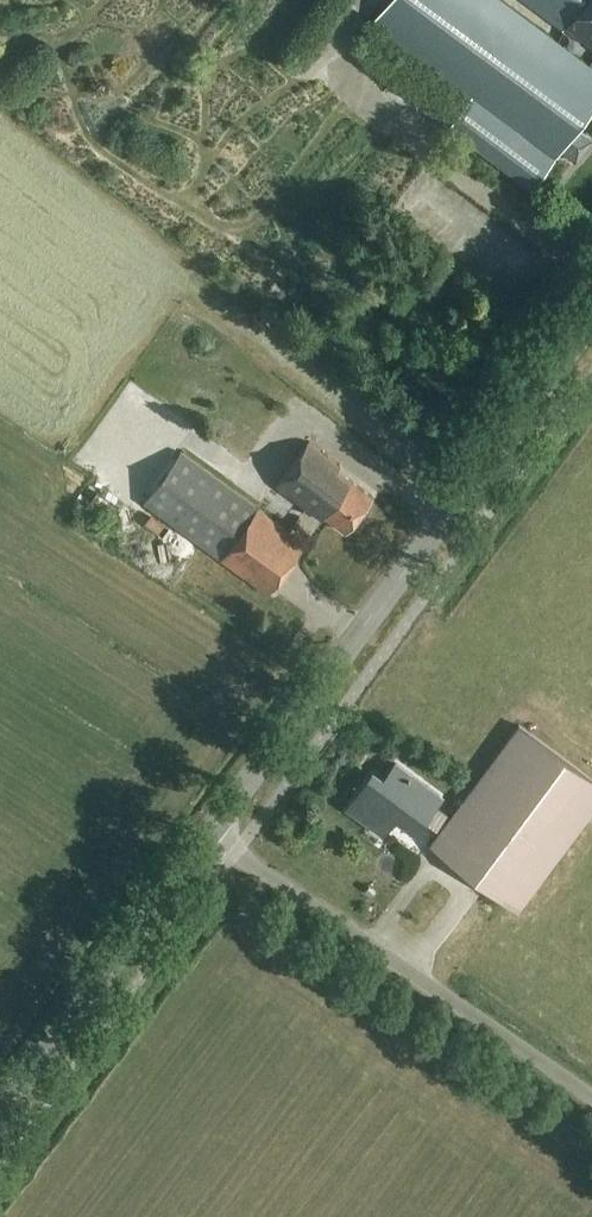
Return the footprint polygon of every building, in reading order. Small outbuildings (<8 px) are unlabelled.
[(366,4),(376,12),(370,20),(471,96),(448,126),(530,189),(591,107),(591,69),(502,0),(369,0),(366,4)] [(564,30),(567,26),(591,45),(591,0),(525,0),(564,30)] [(345,532),(372,496),(336,469),(339,466),(308,442),(275,486),(321,521),(324,517),(345,532)] [(305,543),(180,452),(133,516),(151,530),(161,516),(219,559),(214,566),(228,576),(233,569),(267,594),(305,543)] [(591,812),(591,778),(521,725),(451,818),(435,806),(442,797),(395,761),(382,778),(372,770),(345,806),(380,832),(393,814),(417,832),(426,820),(442,832),(432,845),(519,910),(591,812)]
